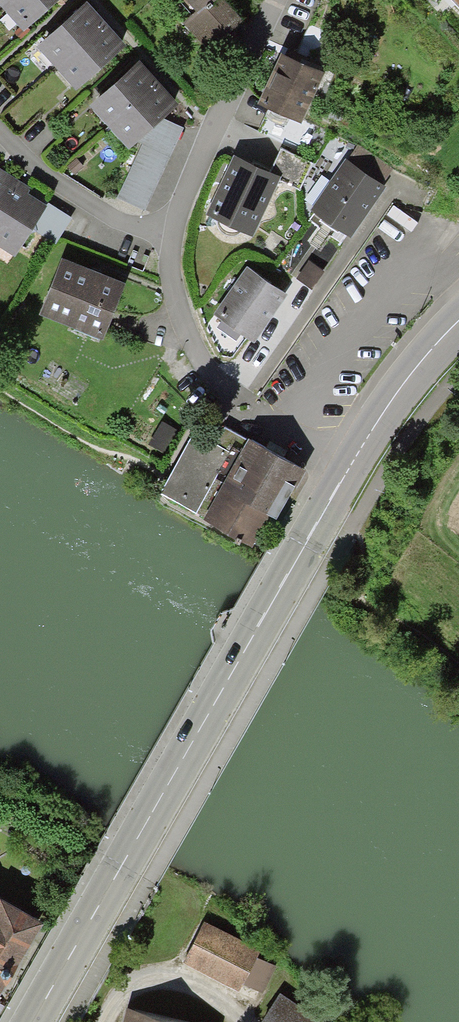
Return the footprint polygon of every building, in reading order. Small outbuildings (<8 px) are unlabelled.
[(15,0),(0,0),(0,9),(2,12),(15,0)] [(2,12),(23,34),(60,0),(15,0),(2,12)] [(194,12),(181,24),(211,56),(247,24),(225,0),(183,0),(194,12)] [(458,11),(458,0),(448,0),(458,11)] [(57,70),(106,27),(87,5),(38,49),(57,70)] [(106,27),(57,70),(75,91),(124,48),(106,27)] [(260,104),(301,124),(325,75),(284,55),(260,104)] [(107,128),(159,85),(140,63),(90,107),(107,128)] [(164,119),(178,107),(159,85),(107,128),(127,151),(139,141),(164,119)] [(143,145),(118,198),(146,210),(183,129),(164,119),(139,141),(143,145)] [(278,180),(300,191),(313,164),(279,149),(267,174),(235,159),(208,216),(251,237),(278,180)] [(383,188),(347,163),(312,212),(348,237),(383,188)] [(11,180),(0,172),(0,197),(11,180)] [(0,197),(0,248),(14,257),(33,228),(56,244),(72,219),(47,203),(45,206),(25,193),(27,190),(11,180),(0,197)] [(125,287),(64,262),(41,317),(102,342),(125,287)] [(285,298),(248,272),(215,318),(252,344),(285,298)] [(205,524),(252,550),(269,522),(276,526),(306,474),(249,441),(247,445),(225,433),(215,449),(195,438),(162,495),(204,520),(205,524)] [(0,894),(0,996),(43,923),(1,898),(3,895),(0,894)] [(260,951),(205,922),(183,962),(239,992),(244,982),(262,991),(274,968),(257,958),(260,951)] [(281,995),(263,1021),(321,1021),(281,995)] [(130,1012),(127,1021),(168,1021),(130,1012)]
